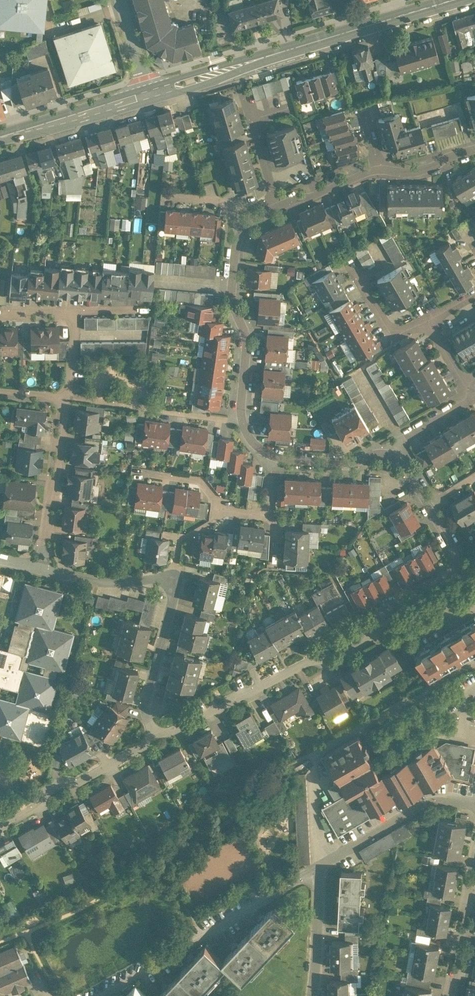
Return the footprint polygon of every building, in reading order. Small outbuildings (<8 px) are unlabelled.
[(6,27),(6,25),(38,28),(36,42),(42,40),(45,0),(0,0),(0,27),(6,27)] [(165,4),(164,0),(134,0),(138,12),(165,4)] [(243,5),(248,23),(266,17),(261,0),(257,1),(244,5),(243,5)] [(266,17),(282,13),(278,0),(261,0),(266,17)] [(319,0),(308,0),(312,16),(314,16),(314,15),(323,13),(319,0)] [(323,13),(331,10),(333,10),(330,0),(319,0),(323,13)] [(160,51),(176,22),(173,21),(170,22),(165,4),(138,12),(147,44),(160,51)] [(239,6),(228,10),(233,27),(248,23),(243,5),(239,6)] [(467,16),(452,20),(460,47),(467,44),(464,31),(471,29),(467,16)] [(176,22),(160,51),(172,58),(201,49),(193,22),(179,26),(178,23),(176,22)] [(100,23),(55,37),(66,72),(64,73),(68,85),(80,81),(79,79),(104,70),(105,73),(117,69),(113,57),(111,58),(100,23)] [(445,31),(438,33),(444,52),(451,50),(445,31)] [(417,40),(408,43),(394,48),(397,59),(401,71),(439,59),(432,36),(417,41),(417,40)] [(36,42),(24,46),(28,58),(49,51),(45,42),(46,39),(42,40),(36,42)] [(368,45),(352,50),(358,68),(361,66),(365,79),(372,77),(369,68),(372,67),(373,63),(368,45)] [(387,54),(375,58),(379,79),(385,78),(386,62),(387,54)] [(451,59),(454,71),(460,69),(458,58),(451,59)] [(397,59),(386,62),(385,78),(392,78),(393,81),(403,78),(401,71),(397,59)] [(471,61),(463,62),(464,71),(473,70),(471,61)] [(48,67),(30,73),(31,76),(18,80),(19,81),(25,101),(26,103),(57,93),(48,67)] [(331,71),(319,74),(325,93),(336,90),(331,71)] [(319,74),(308,78),(313,97),(325,93),(319,74)] [(286,76),(280,78),(283,89),(289,87),(286,76)] [(280,78),(274,79),(277,91),(283,89),(280,78)] [(308,78),(296,81),(298,88),(297,90),(298,92),(300,93),(302,100),(313,97),(308,78)] [(274,79),(268,81),(272,94),(278,93),(277,91),(274,79)] [(19,81),(11,84),(10,96),(10,97),(13,106),(25,101),(19,81)] [(268,81),(263,83),(267,96),(272,94),(268,81)] [(263,83),(257,84),(261,98),(267,96),(263,83)] [(261,98),(257,84),(251,86),(255,100),(261,98)] [(7,86),(1,88),(4,99),(10,97),(10,96),(7,86)] [(457,89),(413,102),(419,125),(420,129),(454,119),(460,118),(466,139),(471,138),(460,102),(461,101),(457,89)] [(468,96),(468,97),(465,97),(467,104),(470,103),(473,115),(471,116),(473,124),(474,124),(474,94),(468,96)] [(389,96),(377,100),(382,117),(394,114),(389,96)] [(233,98),(210,105),(215,124),(238,117),(233,98)] [(157,112),(158,113),(167,145),(168,148),(169,153),(176,151),(169,127),(175,125),(173,118),(170,109),(157,112)] [(344,110),(323,116),(326,127),(347,121),(344,110)] [(158,113),(145,117),(150,133),(160,130),(160,132),(155,133),(159,148),(167,145),(158,113)] [(189,113),(181,115),(185,128),(192,126),(189,113)] [(382,117),(378,119),(379,120),(376,121),(377,127),(380,126),(384,138),(381,139),(383,145),(386,144),(386,146),(390,145),(392,152),(397,150),(397,153),(400,152),(401,155),(407,153),(406,151),(418,147),(419,150),(425,148),(424,145),(425,145),(420,129),(419,125),(407,129),(406,126),(403,127),(398,113),(394,114),(382,117)] [(181,115),(173,118),(175,125),(178,124),(179,130),(185,128),(181,115)] [(238,117),(215,124),(219,135),(231,131),(242,128),(238,117)] [(140,119),(128,122),(134,144),(136,150),(140,149),(142,149),(139,139),(142,138),(141,135),(145,134),(140,119)] [(454,119),(432,126),(435,138),(457,132),(454,119)] [(347,121),(326,127),(329,137),(332,136),(350,131),(347,121)] [(128,122),(115,126),(120,142),(126,140),(126,142),(125,142),(126,145),(125,146),(130,162),(139,159),(138,156),(137,155),(136,151),(136,150),(134,144),(128,122)] [(294,125),(267,133),(275,162),(302,154),(294,125)] [(111,127),(98,131),(103,147),(104,152),(106,159),(115,157),(112,144),(116,143),(111,127)] [(350,131),(332,136),(335,147),(356,141),(353,130),(350,131)] [(103,147),(98,131),(85,135),(90,150),(96,149),(97,154),(98,154),(100,161),(106,159),(104,152),(103,147)] [(231,131),(219,135),(214,136),(216,142),(233,137),(231,131)] [(80,137),(68,140),(78,175),(83,174),(85,173),(79,154),(85,152),(80,137)] [(233,137),(216,142),(218,149),(224,147),(223,146),(235,143),(233,137)] [(78,175),(68,140),(55,144),(60,159),(65,158),(71,177),(78,175)] [(235,143),(223,146),(224,147),(227,157),(248,151),(244,140),(235,143)] [(356,141),(335,147),(338,157),(338,158),(353,153),(359,151),(356,141)] [(51,145),(38,149),(43,164),(44,169),(47,180),(48,180),(55,178),(49,162),(55,161),(51,145)] [(44,169),(43,164),(38,149),(25,153),(30,168),(37,166),(42,182),(47,180),(44,169)] [(248,151),(227,157),(236,188),(256,182),(248,151)] [(353,153),(338,158),(338,157),(336,157),(338,166),(355,159),(353,153)] [(26,170),(21,154),(8,158),(13,174),(13,173),(18,190),(19,192),(18,192),(18,197),(26,194),(24,188),(27,187),(22,171),(26,170)] [(8,158),(0,160),(0,177),(6,176),(11,192),(18,190),(13,173),(13,174),(8,158)] [(91,163),(85,164),(87,172),(93,170),(92,169),(93,169),(91,163)] [(472,170),(463,175),(473,193),(474,191),(474,174),(472,170)] [(78,175),(71,177),(64,178),(66,193),(81,193),(83,174),(78,175)] [(473,193),(463,175),(462,174),(457,177),(458,178),(453,181),(456,186),(462,197),(463,198),(473,193)] [(64,178),(58,179),(59,193),(66,193),(64,178)] [(47,180),(42,182),(42,189),(51,190),(51,183),(48,183),(48,180),(47,180)] [(414,212),(414,184),(387,184),(387,198),(386,198),(386,200),(387,200),(387,212),(414,212)] [(414,184),(414,212),(441,212),(441,200),(442,200),(442,198),(441,198),(441,184),(414,184)] [(462,197),(456,186),(451,189),(457,200),(462,197)] [(375,206),(365,190),(358,193),(355,188),(344,193),(346,196),(354,214),(364,209),(367,216),(372,213),(370,208),(375,206)] [(26,194),(18,197),(18,198),(18,199),(18,203),(17,217),(26,217),(27,200),(26,194)] [(145,207),(145,195),(136,195),(136,207),(145,207)] [(346,196),(335,201),(336,203),(329,206),(337,222),(343,220),(344,222),(355,217),(354,214),(346,196)] [(322,203),(311,207),(320,228),(330,224),(331,224),(324,208),(322,203)] [(158,206),(150,206),(150,214),(158,215),(158,206)] [(329,206),(324,208),(331,224),(330,224),(331,225),(337,222),(329,206)] [(320,228),(311,207),(300,212),(302,218),(309,233),(320,228)] [(179,210),(166,209),(165,210),(164,228),(177,230),(179,210)] [(191,211),(179,210),(177,230),(189,231),(191,211)] [(203,212),(191,211),(189,231),(200,232),(201,232),(203,212)] [(214,213),(203,212),(201,232),(200,232),(200,238),(211,239),(212,233),(213,233),(214,218),(214,213)] [(122,217),(121,228),(129,228),(130,217),(122,217)] [(466,220),(472,230),(474,228),(474,223),(471,217),(466,220)] [(119,219),(111,218),(110,226),(118,227),(119,219)] [(220,218),(214,218),(213,233),(212,233),(211,239),(218,240),(220,218)] [(309,233),(302,218),(296,220),(304,236),(310,234),(309,233)] [(466,220),(461,223),(467,233),(472,230),(466,220)] [(290,221),(260,234),(256,254),(271,257),(272,251),(298,239),(290,221)] [(467,233),(461,223),(456,226),(462,236),(467,233)] [(462,236),(456,226),(451,229),(457,239),(462,236)] [(389,231),(379,237),(382,242),(392,236),(389,231)] [(392,236),(382,242),(385,247),(395,241),(392,236)] [(395,241),(385,247),(394,263),(404,257),(395,241)] [(449,242),(435,250),(441,260),(459,250),(456,245),(452,247),(449,242)] [(365,245),(355,251),(358,256),(368,250),(365,245)] [(368,250),(358,256),(361,261),(371,255),(368,250)] [(459,250),(441,260),(446,270),(460,261),(458,257),(461,255),(459,250)] [(371,255),(361,261),(364,267),(374,261),(371,255)] [(460,261),(446,270),(452,279),(470,269),(467,264),(463,266),(460,261)] [(186,263),(174,262),(173,274),(185,275),(186,263)] [(216,266),(192,263),(191,275),(214,278),(216,266)] [(329,264),(303,279),(307,284),(312,281),(332,269),(329,264)] [(60,268),(44,266),(44,272),(42,294),(49,295),(51,293),(56,294),(56,296),(57,296),(57,293),(60,268)] [(401,266),(377,280),(380,284),(379,286),(381,289),(383,290),(386,296),(386,297),(388,301),(390,301),(392,306),(416,291),(401,266)] [(88,270),(60,267),(60,268),(57,293),(63,293),(69,294),(74,294),(81,295),(86,295),(88,270)] [(116,269),(102,268),(102,271),(100,294),(114,295),(116,269)] [(142,269),(129,268),(128,270),(129,270),(127,294),(139,295),(142,269)] [(264,269),(248,268),(247,284),(268,286),(270,270),(264,269)] [(128,270),(116,269),(114,295),(127,296),(127,294),(129,270),(128,270)] [(154,271),(142,269),(139,295),(152,296),(154,271)] [(332,269),(312,281),(317,290),(342,276),(340,273),(336,275),(332,269)] [(470,269),(452,279),(458,289),(472,281),(469,276),(473,274),(470,269)] [(102,271),(88,270),(86,295),(87,295),(87,294),(96,295),(96,296),(100,297),(100,294),(102,271)] [(44,272),(28,271),(28,274),(26,293),(32,293),(32,294),(39,295),(39,294),(42,294),(44,272)] [(28,274),(11,273),(9,295),(26,296),(26,293),(28,274)] [(342,276),(317,290),(323,300),(328,297),(343,288),(340,282),(344,279),(342,276)] [(8,278),(0,278),(0,294),(7,295),(8,278)] [(472,281),(458,289),(461,294),(474,286),(472,281)] [(343,288),(328,297),(331,303),(346,293),(343,288)] [(346,293),(331,303),(334,308),(349,299),(346,293)] [(271,298),(260,297),(259,309),(279,311),(280,299),(271,298)] [(334,308),(329,310),(335,320),(359,306),(357,303),(353,305),(349,299),(334,308)] [(182,303),(180,303),(179,310),(187,311),(186,317),(199,319),(214,321),(215,316),(212,315),(213,306),(212,305),(206,305),(200,304),(194,304),(188,303),(182,303)] [(359,306),(335,320),(340,330),(360,318),(357,312),(361,309),(359,306)] [(279,311),(259,309),(257,321),(264,321),(277,323),(277,322),(279,311)] [(360,318),(340,330),(346,339),(370,325),(368,322),(364,324),(360,318)] [(222,322),(214,321),(199,319),(197,331),(200,331),(206,332),(220,334),(222,322)] [(277,323),(264,321),(263,327),(268,328),(293,330),(294,327),(283,326),(284,323),(277,322),(277,323)] [(453,334),(466,356),(474,351),(474,322),(453,334)] [(370,325),(346,339),(351,349),(372,337),(368,331),(372,328),(370,325)] [(16,327),(1,327),(1,352),(15,352),(16,352),(16,337),(16,327)] [(45,350),(45,327),(31,327),(31,340),(31,350),(45,350)] [(58,340),(58,327),(45,327),(45,350),(58,350),(58,340)] [(293,330),(268,328),(268,334),(287,336),(293,337),(293,330)] [(220,334),(206,332),(200,331),(198,343),(205,344),(228,347),(229,335),(220,334)] [(287,336),(268,334),(266,346),(286,348),(287,336)] [(31,340),(23,340),(23,337),(23,355),(23,358),(31,358),(31,350),(31,340)] [(372,337),(351,349),(357,358),(382,344),(380,341),(375,343),(372,337)] [(415,338),(395,350),(401,361),(420,349),(417,344),(418,343),(415,338)] [(67,339),(58,340),(58,350),(58,358),(65,357),(67,339)] [(228,347),(205,344),(203,356),(226,359),(228,347)] [(286,348),(266,346),(265,358),(285,360),(285,359),(286,348)] [(296,348),(286,348),(285,359),(291,359),(290,363),(295,361),(296,348)] [(420,349),(401,361),(407,372),(410,370),(410,369),(427,360),(426,359),(423,354),(424,354),(421,349),(420,349)] [(226,359),(203,356),(201,368),(224,371),(226,359)] [(427,360),(410,369),(410,370),(416,380),(436,368),(433,363),(433,362),(430,357),(426,359),(427,360)] [(285,360),(265,358),(265,364),(283,365),(290,366),(290,363),(291,359),(285,359),(285,360)] [(320,360),(312,359),(311,368),(320,369),(320,360)] [(376,361),(366,367),(369,372),(379,367),(376,361)] [(379,367),(369,372),(372,378),(382,372),(379,367)] [(436,368),(416,380),(422,390),(442,378),(439,373),(440,373),(436,367),(436,368)] [(224,371),(201,368),(200,380),(222,383),(224,371)] [(282,371),(264,370),(263,382),(283,383),(284,371),(282,371)] [(382,372),(372,378),(375,383),(385,377),(382,372)] [(352,376),(342,381),(348,392),(357,386),(358,386),(352,376)] [(385,377),(375,383),(378,388),(388,382),(385,377)] [(442,378),(422,390),(429,402),(450,390),(446,383),(445,383),(442,378)] [(222,383),(200,380),(198,391),(221,395),(222,383)] [(283,383),(263,382),(262,393),(279,395),(282,395),(283,383)] [(388,382),(378,388),(381,393),(391,387),(388,382)] [(357,386),(348,392),(355,404),(357,407),(366,402),(357,386)] [(391,387),(381,393),(384,398),(395,392),(392,387),(391,387)] [(221,395),(198,391),(196,403),(210,405),(219,407),(221,395)] [(395,392),(384,398),(387,404),(398,397),(395,392)] [(398,397),(387,404),(390,409),(401,403),(398,397)] [(261,399),(260,411),(271,412),(278,412),(279,401),(261,399)] [(210,405),(196,403),(192,402),(191,409),(209,411),(210,405)] [(366,402),(357,407),(363,418),(372,412),(366,402)] [(401,403),(390,409),(393,414),(404,408),(401,403)] [(104,406),(87,404),(86,410),(98,412),(98,414),(103,414),(104,406)] [(355,404),(350,407),(348,404),(343,407),(344,410),(342,411),(340,409),(334,412),(336,415),(331,417),(346,442),(352,438),(353,438),(356,437),(355,436),(359,434),(359,435),(362,433),(362,432),(369,428),(366,423),(363,418),(357,407),(355,404)] [(43,411),(17,407),(16,422),(22,422),(22,428),(23,429),(25,430),(29,430),(28,430),(42,432),(43,432),(45,415),(42,415),(43,411)] [(404,408),(393,414),(396,419),(407,413),(404,408)] [(86,410),(78,409),(78,416),(76,416),(74,427),(85,428),(87,429),(89,430),(91,429),(93,429),(94,421),(97,421),(98,414),(98,412),(86,410)] [(471,414),(470,415),(465,419),(474,437),(474,411),(471,414)] [(278,412),(271,412),(270,424),(290,425),(291,413),(278,412)] [(372,412),(363,418),(366,423),(376,417),(373,412),(372,412)] [(407,413),(396,419),(399,424),(409,418),(407,413)] [(376,417),(366,423),(369,428),(379,422),(376,417)] [(464,418),(459,421),(459,422),(455,424),(454,424),(465,444),(474,438),(474,437),(465,419),(464,418)] [(158,421),(146,419),(145,423),(143,441),(142,442),(154,444),(158,421)] [(169,423),(158,421),(154,444),(166,445),(166,444),(169,427),(169,423)] [(145,423),(137,422),(135,440),(143,441),(145,423)] [(290,425),(270,424),(269,435),(288,437),(290,425)] [(465,444),(454,424),(449,426),(449,428),(444,430),(456,451),(455,449),(465,444)] [(195,426),(183,425),(183,429),(180,446),(180,447),(192,449),(195,426)] [(207,428),(195,426),(192,449),(204,451),(204,450),(206,432),(207,428)] [(176,428),(169,427),(166,444),(173,445),(176,428)] [(176,428),(173,445),(180,446),(183,429),(176,428)] [(42,432),(28,430),(29,430),(25,430),(23,440),(37,442),(40,442),(42,432)] [(456,451),(444,430),(444,431),(440,434),(440,435),(435,438),(435,437),(434,437),(446,457),(456,451)] [(214,433),(206,432),(204,450),(211,451),(213,440),(214,433)] [(103,437),(85,435),(84,442),(96,444),(96,445),(102,445),(103,437)] [(232,438),(220,436),(219,441),(217,456),(218,456),(229,458),(230,449),(231,449),(232,438)] [(325,448),(326,438),(311,436),(310,447),(325,448)] [(434,437),(430,440),(429,441),(424,444),(426,447),(433,460),(436,463),(446,457),(434,437)] [(37,442),(23,440),(19,440),(18,447),(21,448),(21,447),(36,449),(37,442)] [(219,441),(213,440),(211,451),(210,458),(217,459),(218,456),(217,456),(219,441)] [(73,452),(98,455),(99,450),(95,450),(96,445),(96,444),(84,442),(73,441),(72,448),(73,448),(73,452)] [(36,449),(21,447),(21,448),(20,456),(18,456),(16,468),(24,469),(25,470),(28,471),(30,469),(39,470),(40,463),(42,464),(42,457),(41,457),(42,450),(36,449)] [(433,460),(426,447),(421,450),(428,463),(433,460)] [(231,449),(230,449),(229,458),(227,469),(239,470),(241,461),(243,451),(231,449)] [(428,463),(421,450),(415,454),(423,466),(428,463)] [(98,455),(73,452),(71,452),(70,460),(79,461),(79,462),(84,462),(84,461),(94,462),(94,458),(98,459),(98,455)] [(241,461),(239,470),(237,481),(249,483),(250,483),(251,473),(253,463),(241,461)] [(93,468),(75,466),(74,473),(91,475),(92,469),(93,469),(93,468)] [(74,473),(72,473),(71,481),(69,481),(67,493),(71,494),(83,495),(87,495),(88,486),(90,487),(92,476),(91,475),(74,473)] [(257,474),(251,473),(250,483),(249,483),(249,486),(255,487),(255,486),(257,474)] [(297,479),(285,478),(284,484),(284,498),(296,499),(297,479)] [(309,479),(297,479),(296,499),(307,499),(309,479)] [(321,480),(309,479),(307,499),(319,500),(320,486),(321,480)] [(35,484),(7,481),(5,490),(8,492),(7,504),(32,508),(33,494),(32,494),(34,485),(35,485),(35,484)] [(345,481),(333,481),(332,487),(331,501),(332,501),(332,505),(332,507),(343,507),(345,481)] [(356,482),(345,481),(343,507),(355,508),(355,502),(356,482)] [(150,483),(138,482),(138,486),(135,503),(135,505),(147,506),(150,483)] [(368,483),(356,482),(355,502),(367,503),(368,494),(368,488),(368,483)] [(162,485),(150,483),(147,506),(159,508),(159,507),(161,489),(162,485)] [(138,486),(130,485),(128,502),(135,503),(138,486)] [(255,487),(249,486),(247,497),(253,498),(255,487)] [(188,489),(176,487),(175,491),(172,509),(172,510),(184,512),(188,489)] [(168,490),(161,489),(159,507),(166,508),(168,490)] [(199,491),(188,489),(184,512),(196,513),(198,501),(199,491)] [(175,491),(168,490),(166,508),(172,509),(175,491)] [(465,496),(474,513),(474,491),(474,490),(465,496)] [(380,494),(368,494),(367,503),(380,500),(380,494)] [(465,496),(452,504),(453,505),(460,518),(464,524),(474,518),(474,513),(465,496)] [(384,508),(383,508),(386,514),(390,512),(389,511),(401,504),(398,499),(384,508)] [(82,501),(70,500),(70,506),(84,507),(83,508),(88,509),(89,502),(82,501)] [(380,500),(367,503),(368,517),(383,508),(384,508),(380,500)] [(208,502),(198,501),(196,513),(195,516),(206,517),(208,502)] [(401,504),(389,511),(390,512),(395,522),(413,512),(407,501),(401,504)] [(70,506),(66,505),(63,526),(81,529),(83,508),(84,507),(70,506)] [(460,518),(453,505),(447,509),(454,522),(460,518)] [(413,512),(395,522),(401,532),(413,525),(419,522),(413,512)] [(32,524),(8,521),(7,529),(10,532),(9,538),(30,541),(32,524)] [(321,522),(303,521),(302,530),(308,530),(320,531),(321,522)] [(252,525),(240,524),(240,527),(237,544),(249,545),(252,525)] [(264,527),(252,525),(249,545),(261,547),(263,532),(264,527)] [(413,525),(401,532),(398,534),(401,539),(416,530),(413,525)] [(163,530),(145,527),(144,536),(149,537),(149,536),(162,538),(163,530)] [(240,527),(234,527),(233,533),(231,543),(232,543),(237,544),(240,527)] [(302,530),(286,529),(285,544),(307,546),(308,530),(302,530)] [(227,532),(215,531),(214,535),(212,553),(223,555),(224,555),(226,542),(227,532)] [(263,532),(261,547),(259,555),(268,556),(270,533),(263,532)] [(214,535),(202,533),(201,544),(199,556),(211,558),(212,553),(214,535)] [(93,536),(75,534),(74,540),(86,541),(85,543),(92,544),(93,536)] [(162,538),(149,536),(149,537),(146,557),(165,560),(165,559),(167,557),(168,553),(166,551),(168,539),(162,538)] [(74,540),(64,538),(63,546),(66,549),(65,558),(76,560),(77,561),(80,562),(83,559),(85,543),(86,541),(74,540)] [(231,543),(226,542),(224,555),(223,555),(222,560),(229,561),(232,543),(231,543)] [(437,559),(428,543),(422,546),(424,549),(425,549),(431,562),(437,559)] [(307,546),(285,544),(285,552),(284,552),(283,556),(285,556),(285,559),(296,560),(308,561),(308,546),(307,546)] [(431,562),(425,549),(424,549),(414,555),(424,573),(434,567),(431,562)] [(424,573),(414,555),(404,561),(413,578),(424,573)] [(296,560),(285,559),(285,568),(296,569),(296,560)] [(413,578),(404,561),(393,567),(399,577),(403,584),(413,578)] [(388,569),(385,564),(379,567),(382,573),(382,572),(388,583),(393,580),(388,569)] [(393,567),(393,566),(388,569),(393,580),(399,577),(393,567)] [(228,575),(214,572),(212,578),(217,580),(226,583),(228,575)] [(382,573),(372,578),(382,596),(392,590),(388,583),(382,572),(382,573)] [(212,578),(200,575),(197,588),(214,592),(217,580),(212,578)] [(372,578),(361,584),(371,601),(382,596),(372,578)] [(338,592),(333,581),(326,585),(332,595),(338,592)] [(18,624),(15,624),(8,650),(0,648),(0,684),(19,688),(15,702),(0,698),(0,734),(1,732),(20,737),(29,705),(49,710),(57,677),(54,676),(56,667),(63,669),(73,633),(52,627),(62,592),(25,582),(16,618),(20,619),(18,624)] [(371,601),(361,584),(351,589),(351,590),(358,602),(361,607),(371,601)] [(326,585),(320,588),(326,599),(332,595),(326,585)] [(351,589),(350,586),(344,589),(352,605),(358,602),(351,590),(351,589)] [(214,592),(197,588),(193,601),(203,604),(210,606),(211,605),(214,592)] [(326,599),(320,588),(311,593),(317,604),(317,603),(326,599)] [(109,597),(98,594),(95,605),(107,608),(107,605),(109,597)] [(127,599),(110,594),(109,597),(107,605),(124,610),(125,606),(127,599)] [(145,599),(128,595),(127,599),(125,606),(142,610),(145,599)] [(157,597),(146,595),(145,599),(142,610),(139,623),(149,625),(157,597)] [(344,603),(338,606),(344,616),(350,613),(344,603)] [(210,606),(203,604),(201,609),(215,613),(216,607),(211,605),(210,606)] [(317,604),(308,609),(308,608),(307,609),(318,629),(323,627),(324,627),(329,624),(317,604)] [(344,616),(338,606),(332,609),(338,620),(344,616)] [(215,613),(201,609),(199,615),(204,616),(204,617),(213,620),(215,613)] [(307,609),(299,614),(299,613),(297,614),(306,630),(308,635),(313,632),(314,632),(318,630),(318,629),(307,609)] [(338,620),(332,609),(325,613),(331,623),(338,620)] [(295,610),(287,614),(286,613),(285,614),(285,615),(296,635),(300,632),(301,633),(306,630),(297,614),(295,610)] [(199,615),(186,612),(182,625),(200,630),(204,617),(204,616),(199,615)] [(296,635),(285,615),(275,620),(286,640),(290,638),(291,638),(296,635)] [(139,623),(125,619),(117,650),(141,657),(141,656),(149,626),(139,623)] [(286,640),(275,620),(266,626),(266,627),(276,645),(281,643),(282,643),(286,641),(286,640)] [(468,623),(460,628),(474,654),(474,653),(474,634),(468,623)] [(200,630),(182,625),(178,641),(189,644),(203,647),(207,631),(200,630)] [(276,645),(266,627),(257,632),(268,653),(269,653),(268,652),(272,649),(274,650),(278,648),(276,645)] [(474,654),(460,628),(451,633),(466,659),(474,654)] [(268,653),(257,632),(248,638),(258,657),(262,655),(264,655),(268,653)] [(466,659),(451,633),(442,638),(457,664),(466,659)] [(457,664),(442,638),(433,643),(448,669),(457,664)] [(189,644),(178,641),(177,646),(187,649),(189,644)] [(448,669),(433,643),(425,648),(440,674),(448,669)] [(187,649),(177,646),(175,652),(186,655),(187,649)] [(378,654),(388,670),(399,663),(389,647),(378,654)] [(440,674),(425,648),(416,653),(431,679),(440,674)] [(186,655),(175,652),(171,668),(195,674),(199,659),(186,655)] [(388,670),(378,654),(377,652),(353,667),(353,668),(363,685),(364,686),(388,671),(388,670)] [(248,660),(236,656),(234,664),(246,668),(248,660)] [(126,661),(115,658),(113,664),(119,666),(119,665),(124,666),(126,661)] [(116,679),(133,683),(137,670),(124,666),(119,665),(119,666),(116,679)] [(195,674),(171,668),(167,683),(178,686),(191,690),(195,674)] [(363,685),(353,668),(342,675),(352,691),(363,685)] [(133,683),(116,679),(112,692),(117,694),(130,697),(133,683)] [(178,686),(167,683),(163,701),(173,703),(178,686)] [(349,698),(340,683),(335,686),(344,701),(349,698)] [(335,686),(334,685),(329,688),(327,685),(326,684),(322,687),(321,688),(323,691),(317,695),(318,696),(324,706),(330,716),(347,707),(344,701),(335,686)] [(313,710),(299,687),(272,703),(281,718),(299,707),(304,716),(313,710)] [(112,692),(107,690),(105,697),(116,699),(117,694),(112,692)] [(324,706),(318,696),(313,699),(319,709),(324,706)] [(130,703),(116,700),(111,706),(126,716),(130,703)] [(111,706),(110,704),(106,710),(103,708),(98,715),(99,716),(120,730),(123,726),(123,722),(127,716),(126,716),(111,706)] [(263,732),(250,711),(235,719),(243,733),(239,735),(244,743),(263,732)] [(120,730),(99,716),(93,724),(93,725),(101,730),(100,732),(105,735),(111,740),(113,737),(117,737),(121,731),(120,730)] [(274,719),(265,725),(271,736),(280,730),(274,719)] [(101,730),(93,725),(89,730),(88,731),(94,742),(105,735),(100,732),(101,730)] [(87,728),(81,731),(89,745),(94,742),(88,731),(89,730),(87,728)] [(81,730),(71,736),(83,757),(93,751),(89,745),(81,731),(81,730)] [(211,730),(194,739),(200,752),(218,743),(211,730)] [(237,747),(230,735),(224,739),(230,751),(237,747)] [(342,778),(373,760),(368,751),(371,749),(367,743),(365,745),(359,735),(327,753),(328,754),(334,765),(334,766),(335,767),(341,777),(341,778),(342,778)] [(72,737),(63,743),(61,748),(65,755),(64,755),(65,757),(66,757),(70,764),(83,757),(72,737)] [(439,744),(441,747),(447,744),(465,747),(464,753),(470,754),(466,774),(452,771),(451,772),(451,771),(447,774),(468,778),(474,745),(445,740),(439,744)] [(409,756),(426,786),(427,786),(427,785),(438,779),(439,778),(447,774),(451,771),(451,772),(452,771),(439,749),(435,741),(424,747),(423,745),(417,748),(418,751),(409,756)] [(465,747),(447,744),(441,747),(439,749),(452,771),(466,774),(470,754),(464,753),(465,747)] [(180,747),(159,758),(161,762),(167,774),(179,768),(181,771),(190,766),(180,747)] [(60,753),(54,752),(50,763),(59,766),(61,756),(60,753)] [(426,786),(409,756),(399,762),(398,759),(392,763),(393,765),(381,773),(395,797),(397,796),(400,801),(401,800),(413,793),(413,794),(414,793),(426,786)] [(373,760),(342,778),(342,779),(349,791),(359,785),(373,810),(385,803),(386,803),(386,802),(395,797),(381,773),(373,760)] [(167,774),(161,762),(155,765),(164,780),(169,777),(167,774)] [(147,764),(124,778),(130,789),(136,799),(137,799),(160,786),(147,764)] [(306,772),(294,773),(295,789),(295,791),(299,863),(311,862),(306,772)] [(111,784),(90,796),(98,809),(110,802),(115,812),(124,807),(118,796),(111,784)] [(375,813),(373,810),(359,785),(349,791),(323,806),(339,834),(340,834),(340,833),(374,814),(375,813)] [(130,789),(124,792),(131,803),(132,805),(139,801),(137,799),(136,799),(130,789)] [(124,792),(118,796),(124,807),(131,803),(124,792)] [(78,803),(65,810),(67,813),(78,831),(90,824),(78,803)] [(78,831),(67,813),(55,819),(55,820),(61,830),(67,840),(80,833),(78,831)] [(61,830),(55,820),(55,819),(55,818),(49,822),(50,824),(56,833),(61,830)] [(455,821),(441,818),(438,834),(463,839),(466,823),(455,821)] [(406,823),(401,826),(407,837),(412,833),(406,823)] [(45,827),(43,824),(30,831),(29,830),(20,835),(26,845),(30,851),(40,845),(41,848),(53,841),(45,827)] [(56,833),(50,824),(45,827),(53,841),(59,838),(56,833)] [(401,826),(396,829),(402,839),(407,837),(401,826)] [(396,829),(391,832),(397,842),(402,839),(396,829)] [(391,832),(360,850),(366,860),(397,842),(391,832)] [(463,839),(438,834),(435,850),(449,852),(460,854),(463,839)] [(0,845),(0,853),(3,852),(8,861),(21,853),(12,838),(0,845)] [(448,858),(445,858),(444,864),(458,866),(459,860),(448,858)] [(438,863),(436,876),(438,877),(455,880),(458,866),(444,864),(438,863)] [(362,872),(342,871),(344,871),(344,880),(342,880),(341,889),(343,889),(343,897),(341,897),(341,898),(343,898),(342,906),(340,906),(340,915),(342,915),(342,924),(340,923),(340,924),(360,925),(360,914),(364,915),(365,909),(361,908),(362,888),(366,889),(366,883),(362,882),(362,872)] [(455,880),(438,877),(435,890),(440,891),(453,894),(455,880)] [(435,890),(425,888),(424,895),(428,895),(439,897),(440,891),(435,890)] [(439,897),(428,895),(427,902),(433,903),(433,902),(441,904),(442,898),(439,897)] [(441,904),(433,902),(433,903),(431,916),(448,919),(451,905),(441,904)] [(297,923),(276,904),(249,932),(270,952),(297,923)] [(448,919),(431,916),(428,928),(428,929),(434,930),(446,932),(448,919)] [(434,930),(428,929),(428,928),(423,927),(421,934),(431,935),(431,936),(433,936),(434,930)] [(249,932),(223,960),(227,964),(244,980),(270,952),(249,932)] [(421,934),(417,933),(416,942),(420,942),(430,943),(431,936),(431,935),(421,934)] [(346,940),(333,940),(332,953),(351,953),(351,941),(351,940),(346,940)] [(430,943),(420,942),(417,955),(437,959),(440,945),(430,943)] [(0,952),(0,995),(5,993),(4,992),(11,989),(11,990),(24,984),(23,983),(31,980),(31,981),(32,981),(16,944),(15,944),(16,945),(0,952)] [(223,960),(206,945),(180,973),(200,992),(227,964),(223,960)] [(351,953),(332,953),(332,967),(342,967),(351,967),(351,966),(351,953)] [(437,959),(417,955),(415,970),(415,971),(421,972),(434,975),(437,959)] [(415,970),(409,969),(407,976),(419,978),(420,978),(421,972),(415,971),(415,970)] [(158,995),(197,995),(200,992),(180,973),(158,995)] [(419,978),(407,976),(406,984),(407,984),(429,988),(431,980),(420,978),(419,978)] [(342,980),(330,980),(330,993),(348,993),(348,980),(342,980)] [(432,988),(429,988),(407,984),(405,995),(430,995),(432,988)] [(126,995),(148,995),(136,985),(126,995)]
